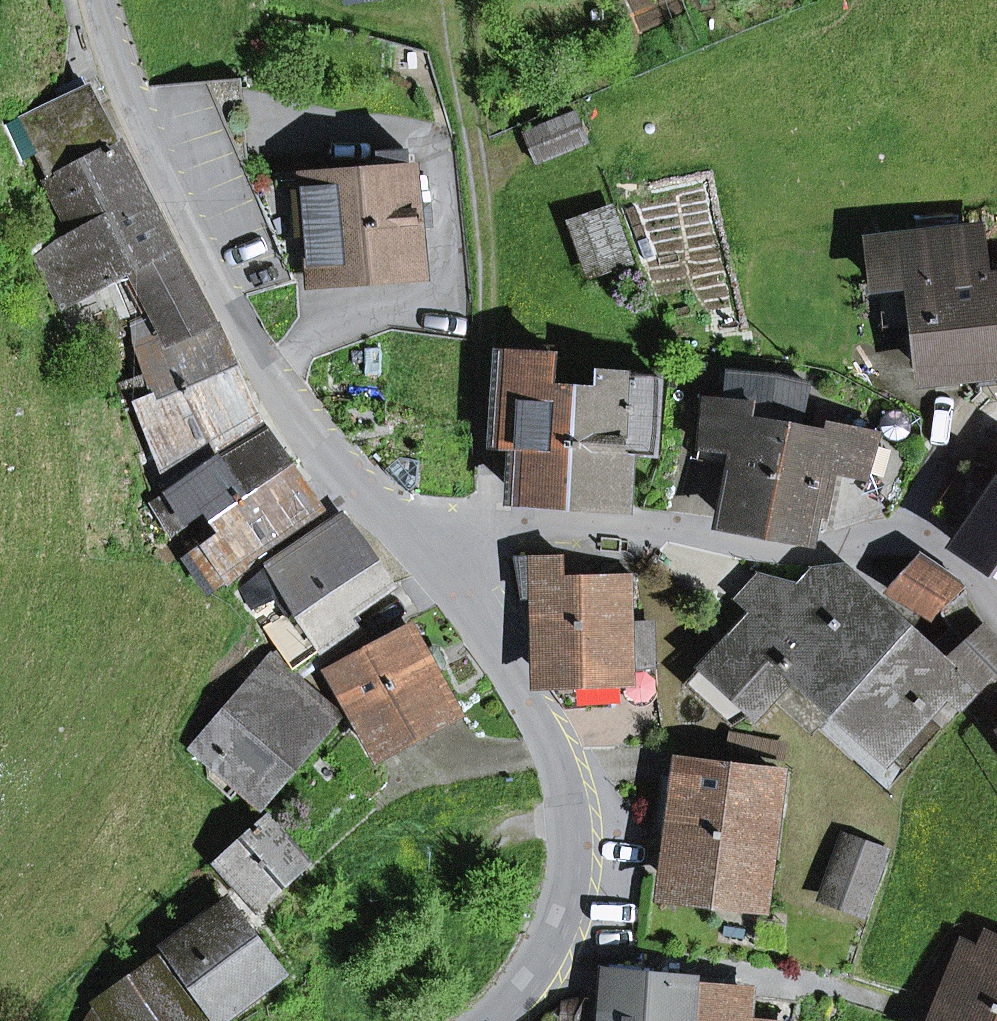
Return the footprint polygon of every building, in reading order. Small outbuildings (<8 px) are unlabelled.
[(23,122),(82,244),(43,262),(65,307),(112,285),(133,327),(158,315),(165,328),(167,333),(206,317),(92,89),(23,122)] [(525,135),(537,163),(588,142),(576,113),(525,135)] [(422,274),(418,224),(430,223),(429,206),(417,207),(414,171),(409,171),(408,153),(382,155),(383,173),(256,185),(292,271),(315,269),(316,281),(422,274)] [(573,225),(590,273),(628,260),(612,212),(573,225)] [(980,281),(974,233),(873,244),(882,322),(923,318),(929,377),(996,369),(996,279),(980,281)] [(165,328),(134,341),(157,393),(160,400),(231,372),(206,317),(167,333),(165,328)] [(519,442),(517,495),(543,496),(570,498),(576,387),(557,385),(558,359),(499,356),(495,441),(508,442),(519,442)] [(200,447),(253,425),(231,372),(160,400),(157,393),(136,402),(153,442),(157,453),(176,445),(184,463),(197,457),(203,455),(200,447)] [(695,459),(735,467),(725,520),(777,531),(794,445),(796,445),(799,428),(807,387),(741,373),(735,403),(707,397),(695,459)] [(599,375),(598,388),(576,387),(570,498),(623,503),(627,453),(652,455),(656,442),(659,379),(599,375)] [(828,424),(827,433),(799,428),(796,445),(794,445),(777,531),(810,537),(815,513),(826,515),(835,470),(867,477),(875,433),(828,424)] [(190,522),(206,511),(213,521),(286,470),(259,431),(206,467),(169,493),(190,522)] [(165,470),(184,463),(176,445),(157,453),(165,470)] [(165,470),(169,493),(206,467),(197,457),(184,463),(165,470)] [(967,534),(960,545),(996,570),(996,481),(969,462),(934,512),(967,534)] [(268,541),(313,509),(286,470),(213,521),(221,533),(203,546),(228,581),(274,549),(268,541)] [(176,531),(190,522),(169,493),(156,502),(176,531)] [(255,609),(283,591),(295,609),(313,636),(320,647),(322,650),(356,627),(347,614),(386,587),(357,543),(340,519),(240,586),(255,609)] [(212,592),(228,581),(203,546),(187,557),(212,592)] [(655,625),(622,627),(619,574),(563,579),(562,555),(518,557),(525,599),(541,598),(545,677),(623,675),(623,691),(658,689),(655,625)] [(932,620),(960,586),(925,557),(897,592),(932,620)] [(760,716),(800,671),(827,698),(896,627),(826,568),(813,570),(797,587),(761,580),(742,601),(756,613),(733,639),(746,651),(720,680),(760,716)] [(268,627),(294,665),(320,647),(313,636),(295,609),(268,627)] [(330,670),(377,756),(455,713),(433,672),(446,665),(436,647),(424,654),(409,627),(330,670)] [(827,698),(882,751),(941,690),(951,679),(913,642),(896,627),(827,698)] [(996,669),(996,643),(985,632),(961,657),(957,654),(949,662),(921,634),(913,642),(951,679),(941,690),(960,708),(996,669)] [(760,716),(720,680),(746,651),(733,639),(690,687),(735,728),(760,716)] [(286,672),(268,656),(254,671),(260,678),(203,738),(262,794),(336,715),(296,677),(294,680),(280,695),(271,687),(286,672)] [(271,687),(280,695),(294,680),(286,672),(271,687)] [(730,753),(779,763),(782,749),(733,739),(730,753)] [(756,896),(773,770),(689,759),(686,779),(679,836),(673,885),(756,896)] [(653,832),(679,836),(686,779),(660,776),(653,832)] [(219,860),(258,905),(305,863),(265,819),(219,860)] [(845,840),(824,897),(862,910),(883,854),(845,840)] [(276,975),(227,907),(163,952),(212,1020),(276,975)] [(940,1020),(994,1020),(996,1014),(996,940),(988,936),(983,949),(973,945),(967,958),(954,953),(938,988),(952,994),(940,1020)] [(108,1020),(212,1020),(163,952),(95,1001),(109,1020),(108,1020)] [(582,1020),(691,1020),(695,978),(607,970),(602,1019),(582,1017),(582,1020)] [(707,990),(708,979),(695,978),(691,1020),(744,1020),(747,994),(707,990)]
